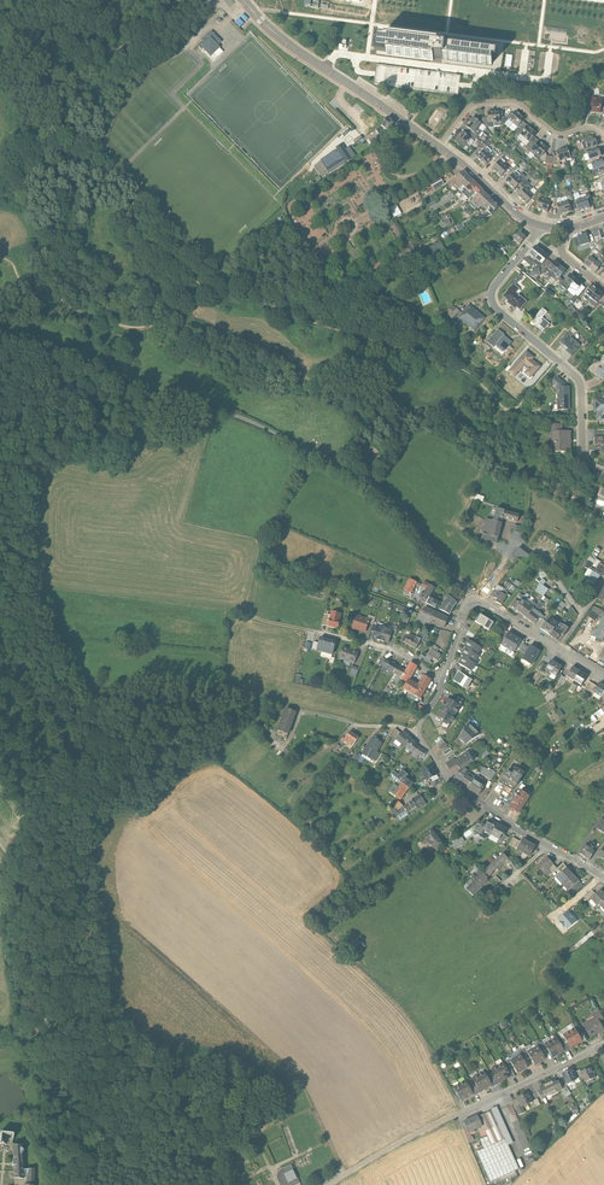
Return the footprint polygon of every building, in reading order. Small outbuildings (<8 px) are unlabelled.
[(240,22),(245,26),(251,20),(247,15),(240,22)] [(206,44),(202,47),(209,54),(213,55),(220,47),(218,45),(222,42),(211,31),(202,40),(206,44)] [(442,60),(492,67),(493,59),(496,60),(497,52),(489,51),(490,45),(447,40),(447,43),(435,41),(435,43),(379,35),(377,53),(433,61),(434,57),(442,58),(442,60)] [(603,98),(590,96),(589,105),(592,106),(592,112),(600,113),(603,98)] [(431,125),(434,120),(437,122),(443,113),(435,108),(426,121),(431,125)] [(500,126),(503,125),(503,117),(500,117),(500,111),(494,112),(494,123),(500,123),(500,126)] [(504,125),(509,120),(513,124),(521,115),(516,111),(511,117),(508,115),(506,117),(503,117),(503,125),(504,125)] [(488,127),(494,127),(494,123),(494,112),(488,112),(488,118),(485,118),(485,127),(487,128),(488,127)] [(516,135),(521,128),(519,126),(525,119),(521,115),(513,124),(517,127),(514,132),(513,132),(516,135)] [(479,129),(482,124),(485,127),(485,118),(480,118),(478,121),(473,117),(470,122),(479,129)] [(384,129),(388,132),(395,123),(388,118),(382,126),(376,130),(378,134),(383,131),(384,129)] [(477,135),(475,134),(479,129),(470,122),(466,127),(471,130),(469,133),(475,138),(477,135)] [(519,137),(520,135),(525,139),(532,130),(528,126),(524,131),(521,128),(516,135),(519,137)] [(525,148),(527,150),(533,144),(530,141),(537,134),(532,130),(525,139),(522,142),(527,146),(525,148)] [(458,137),(467,144),(471,139),(473,141),(475,138),(469,133),(467,136),(462,132),(458,137)] [(470,146),(467,144),(458,137),(454,141),(467,151),(470,146)] [(596,140),(586,143),(585,142),(584,142),(581,143),(584,151),(585,150),(595,147),(598,146),(596,140)] [(477,158),(481,162),(490,153),(485,149),(488,147),(491,144),(488,141),(485,144),(479,150),(482,153),(477,158)] [(528,155),(530,152),(534,156),(536,154),(544,145),(539,141),(535,146),(533,144),(527,150),(525,153),(528,155)] [(477,148),(479,150),(485,144),(483,142),(481,144),(479,146),(477,148)] [(352,159),(342,144),(336,148),(337,150),(321,160),(329,174),(352,159)] [(544,145),(536,154),(540,158),(539,159),(546,164),(549,165),(550,156),(547,156),(546,152),(548,149),(544,145)] [(588,161),(599,157),(601,156),(599,150),(596,151),(595,147),(585,150),(586,154),(583,155),(586,161),(588,161)] [(572,161),(575,160),(572,152),(569,153),(567,148),(562,150),(565,161),(571,159),(572,161)] [(560,162),(565,161),(562,150),(556,151),(558,157),(554,157),(550,156),(549,165),(552,165),(561,166),(560,162)] [(492,169),(497,173),(507,162),(503,158),(507,153),(505,151),(500,156),(495,161),(497,164),(492,169)] [(490,153),(481,162),(486,166),(492,159),(495,161),(500,156),(498,153),(494,158),(490,153)] [(603,167),(603,164),(603,160),(601,161),(599,157),(588,161),(589,165),(588,165),(590,171),(591,170),(591,171),(602,167),(603,167)] [(506,172),(508,174),(514,168),(507,162),(497,173),(501,177),(506,172)] [(511,177),(506,182),(510,186),(521,175),(516,171),(519,168),(516,166),(514,168),(508,174),(511,177)] [(603,171),(602,167),(591,171),(593,178),(598,176),(599,180),(600,179),(603,178),(603,171)] [(451,181),(459,190),(463,186),(461,184),(468,176),(463,171),(456,178),(455,177),(451,181)] [(519,185),(522,187),(527,181),(525,179),(526,177),(522,173),(521,175),(510,186),(514,190),(519,185)] [(459,190),(462,192),(473,181),(468,176),(461,184),(463,186),(459,190)] [(430,184),(434,190),(444,184),(442,181),(440,178),(430,184)] [(478,196),(483,191),(473,181),(462,192),(461,192),(464,195),(468,191),(470,194),(473,191),(478,196)] [(524,189),(518,196),(522,200),(530,192),(526,188),(530,184),(527,181),(522,187),(524,189)] [(581,199),(585,210),(590,208),(588,202),(591,200),(587,190),(584,191),(585,194),(580,196),(581,199)] [(483,205),(484,206),(491,199),(483,191),(478,196),(476,198),(483,205)] [(534,201),(535,200),(539,193),(536,191),(534,196),(530,192),(522,200),(526,204),(531,199),(534,201)] [(585,210),(581,199),(575,201),(573,195),(572,195),(571,191),(569,192),(570,196),(573,204),(576,202),(579,212),(585,210)] [(560,215),(566,213),(562,202),(556,204),(557,199),(558,199),(558,192),(554,192),(554,198),(554,206),(554,208),(558,208),(560,215)] [(536,209),(542,211),(546,200),(540,198),(542,195),(539,193),(535,200),(538,202),(536,209)] [(568,200),(562,202),(566,213),(572,211),(569,205),(573,204),(570,196),(567,197),(568,200)] [(481,209),(484,206),(483,205),(476,198),(469,204),(475,210),(477,208),(479,209),(480,208),(481,209)] [(551,202),(546,200),(542,211),(547,213),(550,206),(554,206),(554,198),(551,198),(551,202)] [(487,211),(495,203),(491,199),(484,206),(481,209),(483,212),(487,211)] [(488,212),(480,216),(479,217),(481,220),(491,215),(499,207),(495,203),(487,211),(488,212)] [(394,218),(401,214),(395,204),(388,208),(394,218)] [(451,224),(449,219),(444,222),(443,223),(442,221),(439,223),(442,229),(446,227),(451,224)] [(602,239),(599,231),(593,233),(597,245),(602,239)] [(520,245),(526,238),(520,233),(514,239),(520,245)] [(580,246),(589,244),(586,235),(577,237),(577,238),(579,237),(581,246),(580,246)] [(447,253),(441,242),(429,248),(436,259),(447,253)] [(533,262),(533,263),(536,260),(536,259),(542,252),(536,246),(529,254),(536,259),(533,262)] [(545,267),(549,262),(546,260),(549,257),(542,252),(536,259),(536,260),(533,263),(539,267),(542,265),(545,267)] [(584,264),(590,269),(596,261),(599,258),(602,255),(599,252),(596,255),(594,253),(591,256),(584,264)] [(527,263),(530,266),(533,262),(527,257),(524,260),(527,263)] [(545,269),(543,272),(550,278),(560,266),(554,261),(552,264),(549,262),(545,267),(548,269),(547,270),(545,269)] [(602,266),(599,263),(596,261),(590,269),(595,274),(602,266)] [(556,287),(557,287),(561,282),(559,280),(566,271),(560,266),(550,278),(548,281),(555,287),(556,287)] [(567,291),(570,287),(576,279),(570,274),(565,281),(562,280),(561,282),(557,287),(556,287),(555,288),(563,295),(566,291),(567,291)] [(570,287),(576,293),(583,285),(576,279),(570,287)] [(519,289),(514,285),(509,291),(508,290),(507,291),(507,292),(505,294),(508,297),(508,298),(510,299),(508,301),(512,304),(511,306),(515,309),(516,308),(520,310),(527,302),(516,293),(519,289)] [(590,298),(591,299),(597,291),(591,286),(583,297),(588,301),(590,298)] [(603,300),(603,296),(597,291),(591,299),(597,304),(600,301),(601,302),(603,300)] [(458,318),(474,331),(485,318),(477,312),(476,313),(468,306),(458,318)] [(454,319),(460,311),(457,308),(450,316),(454,319)] [(543,332),(550,324),(543,318),(547,312),(543,308),(535,318),(534,317),(530,321),(535,326),(537,325),(544,331),(543,332)] [(496,345),(504,352),(511,343),(503,336),(504,335),(498,329),(487,342),(485,345),(491,349),(493,347),(494,348),(496,345)] [(571,356),(577,350),(578,349),(577,349),(581,345),(571,337),(573,334),(571,332),(568,335),(566,334),(560,342),(568,349),(566,351),(571,356)] [(524,374),(530,379),(540,367),(524,354),(508,373),(514,378),(524,366),(528,369),(524,374)] [(601,380),(603,375),(603,358),(600,362),(597,360),(588,371),(597,378),(597,377),(601,380)] [(557,387),(557,410),(570,409),(569,400),(567,400),(566,390),(564,390),(564,383),(557,377),(552,383),(557,387)] [(603,420),(603,401),(596,401),(596,411),(594,411),(594,412),(597,412),(598,420),(603,420)] [(551,432),(552,452),(566,452),(566,449),(571,449),(570,432),(562,432),(562,425),(552,425),(552,431),(551,432)] [(603,453),(603,441),(603,437),(603,432),(595,432),(595,437),(594,437),(595,445),(596,445),(596,450),(601,450),(601,453),(603,453)] [(602,487),(594,503),(603,507),(603,488),(602,487)] [(495,517),(503,519),(517,523),(519,516),(496,510),(495,517)] [(469,517),(468,523),(479,526),(481,520),(469,517)] [(487,520),(482,540),(497,544),(498,540),(503,519),(495,517),(494,522),(487,520)] [(594,547),(591,554),(596,557),(599,549),(594,547)] [(531,558),(518,549),(512,557),(513,557),(518,561),(525,566),(531,558)] [(597,568),(593,566),(590,570),(596,574),(595,575),(596,576),(599,571),(597,569),(597,568)] [(416,586),(417,584),(410,581),(404,592),(411,596),(416,586)] [(512,587),(509,585),(508,587),(503,595),(507,597),(512,587)] [(426,605),(430,599),(430,598),(432,595),(435,590),(430,587),(427,592),(421,602),(426,605)] [(439,592),(436,595),(443,600),(446,596),(439,592)] [(501,594),(499,593),(495,600),(497,601),(496,603),(501,606),(507,597),(503,595),(501,594)] [(437,605),(439,606),(439,604),(430,599),(426,605),(436,610),(438,606),(437,606),(437,605)] [(457,605),(449,599),(446,603),(445,602),(443,605),(444,606),(440,611),(450,617),(453,610),(457,605)] [(515,603),(512,608),(515,610),(515,611),(519,614),(526,604),(524,603),(521,601),(520,603),(518,605),(515,603)] [(540,603),(534,611),(532,614),(539,619),(541,621),(544,618),(538,613),(544,606),(540,603)] [(526,604),(519,614),(526,619),(530,613),(532,614),(534,611),(533,610),(530,607),(526,604)] [(425,610),(421,615),(432,619),(432,620),(435,614),(425,610)] [(534,626),(539,619),(532,614),(530,613),(526,619),(534,626)] [(421,615),(418,621),(430,626),(430,624),(444,630),(448,620),(435,614),(432,620),(432,619),(421,615)] [(480,616),(475,623),(481,627),(481,626),(484,628),(484,629),(490,632),(494,624),(489,621),(488,622),(485,620),(486,619),(480,616)] [(354,623),(353,627),(354,628),(358,629),(357,631),(365,634),(366,633),(369,625),(370,621),(368,621),(365,620),(365,621),(356,618),(355,623),(354,623)] [(328,625),(330,625),(329,629),(334,630),(333,633),(338,634),(340,622),(331,620),(330,622),(329,622),(328,625)] [(548,626),(545,624),(540,630),(550,637),(556,629),(559,625),(552,620),(548,626)] [(474,624),(469,633),(475,637),(480,628),(474,624)] [(556,629),(550,637),(557,641),(561,636),(563,637),(569,630),(563,626),(559,631),(556,629)] [(381,643),(385,630),(377,628),(375,634),(373,640),(377,641),(377,642),(381,643)] [(404,632),(405,632),(402,639),(403,639),(404,637),(408,639),(410,635),(410,636),(412,631),(405,629),(404,632)] [(394,633),(385,630),(381,643),(384,644),(385,644),(389,645),(391,638),(392,638),(394,633)] [(408,639),(408,640),(415,643),(412,649),(417,651),(419,645),(421,642),(424,643),(425,640),(428,641),(429,638),(420,633),(417,639),(410,636),(410,635),(408,639)] [(509,635),(501,647),(508,651),(515,638),(509,635)] [(515,638),(508,651),(514,655),(522,642),(515,638)] [(336,644),(321,640),(318,652),(333,657),(336,644)] [(408,640),(405,645),(412,649),(415,643),(408,640)] [(473,644),(469,642),(465,649),(466,650),(477,656),(481,649),(473,644)] [(578,645),(575,652),(589,660),(593,653),(578,645)] [(526,656),(530,649),(524,646),(520,652),(526,656)] [(434,647),(428,656),(433,659),(438,662),(441,657),(437,654),(439,651),(434,647)] [(523,661),(531,666),(540,653),(531,647),(530,649),(526,656),(523,661)] [(359,654),(344,649),(340,660),(354,665),(359,654)] [(477,656),(466,650),(462,657),(464,659),(474,665),(478,657),(477,656)] [(430,668),(433,665),(431,663),(426,659),(422,656),(419,660),(422,662),(430,668)] [(474,665),(464,659),(459,666),(466,670),(471,673),(476,666),(474,665)] [(387,670),(390,664),(382,660),(379,666),(382,667),(382,668),(384,668),(386,670),(387,670)] [(562,668),(551,662),(548,667),(546,671),(556,677),(556,678),(559,674),(562,668)] [(392,673),(396,675),(399,669),(390,664),(387,670),(387,671),(387,670),(391,672),(390,672),(392,673)] [(406,673),(401,680),(408,684),(409,682),(417,669),(410,665),(406,673)] [(353,668),(350,676),(357,679),(360,671),(353,668)] [(401,680),(406,673),(403,671),(404,669),(402,668),(401,670),(399,669),(396,675),(398,676),(396,679),(400,682),(401,680)] [(580,673),(572,668),(570,672),(570,671),(566,677),(574,682),(580,673)] [(472,677),(465,673),(463,672),(461,675),(468,680),(470,681),(472,677)] [(580,673),(574,682),(569,690),(574,693),(579,685),(581,686),(587,677),(580,673)] [(463,688),(468,680),(461,675),(459,674),(454,683),(463,688)] [(431,683),(424,679),(418,687),(415,685),(412,690),(413,691),(411,695),(420,701),(431,683)] [(415,685),(409,682),(408,684),(404,691),(411,695),(413,691),(412,690),(415,685)] [(588,692),(594,695),(595,694),(594,694),(598,688),(589,683),(585,690),(588,692)] [(600,684),(598,688),(594,694),(595,694),(602,698),(603,694),(603,687),(600,684)] [(357,688),(355,695),(372,702),(377,704),(380,700),(373,697),(373,696),(357,688)] [(460,708),(464,702),(458,698),(454,704),(460,708)] [(442,709),(455,717),(455,716),(456,714),(457,715),(459,712),(458,711),(460,708),(454,704),(447,700),(442,709)] [(448,729),(449,726),(450,725),(451,722),(452,723),(454,720),(453,719),(455,717),(442,709),(437,718),(443,722),(443,724),(443,725),(441,728),(436,731),(440,737),(446,734),(447,732),(446,731),(448,729)] [(286,711),(279,732),(289,735),(296,714),(286,711)] [(474,731),(468,725),(463,734),(464,735),(459,740),(462,743),(474,731)] [(396,741),(401,735),(396,730),(390,739),(395,743),(396,742),(397,742),(396,741)] [(481,737),(474,731),(462,743),(466,747),(481,737)] [(281,744),(282,742),(286,743),(289,735),(279,732),(275,742),(281,744)] [(397,742),(406,750),(413,742),(403,733),(401,735),(396,741),(397,742)] [(350,734),(343,744),(345,745),(346,744),(353,749),(359,740),(350,734)] [(373,740),(363,756),(372,761),(376,754),(377,754),(382,746),(373,740)] [(406,750),(413,755),(414,753),(416,747),(417,746),(413,742),(406,750)] [(442,752),(448,747),(445,744),(439,748),(442,752)] [(416,747),(414,753),(419,757),(424,759),(427,753),(422,750),(422,751),(416,747)] [(458,766),(459,768),(459,769),(461,772),(465,769),(466,771),(469,768),(468,766),(473,763),(472,762),(474,760),(469,753),(456,762),(456,763),(458,766)] [(357,754),(352,761),(358,765),(362,757),(357,754)] [(450,771),(458,766),(456,763),(456,762),(454,759),(446,765),(450,771)] [(528,770),(515,762),(511,767),(512,767),(524,775),(528,770)] [(432,767),(422,773),(428,782),(437,776),(432,767)] [(524,775),(512,767),(503,780),(500,784),(496,789),(503,793),(509,796),(512,792),(515,789),(524,775)] [(454,780),(467,789),(473,782),(466,777),(469,773),(466,771),(465,769),(461,772),(458,774),(454,780)] [(484,769),(481,775),(491,781),(496,774),(494,773),(492,775),(484,769)] [(405,779),(406,780),(408,777),(403,773),(398,779),(403,783),(405,779)] [(400,786),(401,785),(397,781),(397,780),(396,779),(390,774),(388,777),(397,787),(399,785),(400,786)] [(405,779),(403,783),(398,779),(397,780),(397,781),(401,785),(402,785),(409,790),(413,785),(406,780),(405,779)] [(473,782),(467,789),(478,797),(485,788),(474,780),(473,782)] [(395,787),(389,794),(401,802),(409,790),(402,785),(399,789),(395,787)] [(517,801),(522,793),(518,791),(514,799),(516,800),(517,801)] [(524,805),(529,798),(526,796),(525,797),(521,795),(522,794),(522,793),(517,801),(516,800),(510,810),(514,812),(517,814),(519,815),(524,805)] [(413,802),(417,809),(418,811),(426,806),(420,797),(413,802)] [(409,817),(408,815),(413,811),(417,809),(413,802),(409,805),(404,809),(399,813),(396,809),(392,811),(399,823),(409,817)] [(399,803),(395,807),(396,809),(399,813),(404,809),(399,803)] [(374,825),(377,830),(383,826),(379,821),(374,825)] [(497,826),(490,822),(486,828),(483,827),(482,827),(475,832),(472,829),(458,838),(459,840),(461,839),(465,844),(475,837),(480,836),(480,834),(489,839),(491,836),(496,826),(497,826)] [(502,836),(503,837),(506,832),(496,826),(491,836),(499,841),(502,836)] [(433,831),(425,837),(426,840),(426,841),(426,842),(426,843),(427,844),(428,845),(429,846),(430,847),(431,848),(432,848),(434,851),(442,845),(433,831)] [(498,842),(502,845),(508,840),(503,837),(502,836),(499,841),(498,842)] [(509,846),(516,850),(520,843),(513,839),(509,846)] [(520,843),(516,850),(529,858),(535,848),(523,841),(522,844),(520,843)] [(585,847),(580,855),(590,861),(595,853),(592,851),(594,849),(589,846),(588,848),(585,847)] [(548,869),(550,871),(554,867),(547,859),(539,866),(545,872),(548,869)] [(504,864),(500,860),(488,871),(491,875),(504,864)] [(511,863),(508,866),(512,872),(516,869),(511,863)] [(557,870),(560,873),(565,868),(563,865),(557,870)] [(557,870),(554,867),(550,871),(549,872),(552,875),(557,870)] [(563,884),(573,876),(567,869),(557,878),(563,884)] [(492,876),(491,875),(488,871),(483,875),(488,880),(492,876)] [(488,880),(480,872),(474,878),(473,877),(471,878),(475,883),(482,889),(488,883),(487,881),(488,880)] [(569,891),(573,888),(579,883),(573,876),(563,884),(569,891)] [(501,882),(496,878),(493,881),(493,880),(490,882),(492,885),(495,883),(497,884),(495,885),(497,886),(501,882)] [(473,897),(482,889),(475,883),(470,888),(467,891),(473,897)] [(583,887),(580,884),(574,889),(577,892),(583,887)] [(593,891),(584,899),(587,901),(595,894),(593,891)] [(598,908),(600,906),(603,902),(603,896),(600,891),(591,899),(598,908)] [(577,924),(567,913),(558,921),(560,923),(559,924),(564,930),(565,929),(567,931),(577,924)] [(599,927),(592,933),(595,937),(602,931),(599,927)] [(598,1019),(599,1022),(603,1020),(597,1009),(591,1013),(596,1020),(598,1019)] [(598,1019),(596,1020),(584,1027),(590,1039),(603,1031),(599,1022),(598,1019)] [(569,1033),(577,1046),(582,1043),(583,1043),(580,1037),(575,1030),(569,1033)] [(571,1050),(572,1049),(577,1046),(569,1033),(564,1037),(568,1044),(571,1050)] [(551,1043),(559,1055),(564,1052),(562,1048),(557,1039),(551,1043)] [(536,1045),(538,1048),(542,1054),(545,1052),(541,1045),(539,1043),(536,1045)] [(551,1043),(545,1046),(548,1051),(553,1059),(559,1055),(551,1043)] [(533,1051),(540,1064),(546,1061),(542,1054),(538,1048),(533,1051)] [(522,1051),(528,1061),(531,1059),(528,1054),(525,1049),(522,1051)] [(521,1057),(524,1062),(528,1061),(522,1051),(519,1053),(521,1057)] [(528,1054),(531,1059),(535,1067),(540,1064),(533,1051),(528,1054)] [(521,1057),(516,1060),(523,1072),(528,1069),(524,1062),(521,1057)] [(513,1067),(518,1075),(523,1072),(516,1060),(511,1063),(510,1063),(513,1067)] [(498,1068),(505,1081),(511,1078),(508,1072),(503,1065),(498,1068)] [(499,1084),(500,1084),(505,1081),(498,1068),(492,1071),(496,1078),(499,1084)] [(591,1069),(581,1073),(583,1078),(586,1084),(595,1079),(591,1069)] [(571,1072),(563,1075),(569,1089),(572,1088),(571,1084),(576,1082),(571,1072)] [(479,1077),(486,1090),(492,1087),(492,1086),(490,1082),(485,1073),(479,1077)] [(480,1093),(481,1093),(486,1090),(479,1077),(473,1080),(477,1088),(480,1093)] [(460,1086),(468,1099),(473,1096),(474,1095),(471,1091),(466,1082),(460,1086)] [(542,1093),(545,1099),(560,1092),(559,1091),(562,1090),(559,1083),(556,1084),(555,1082),(540,1088),(542,1093)] [(459,1097),(462,1102),(468,1099),(460,1086),(454,1089),(459,1097)] [(572,1095),(567,1089),(562,1091),(565,1098),(572,1095)] [(522,1109),(522,1108),(533,1104),(528,1094),(518,1099),(518,1100),(522,1109)] [(515,1112),(517,1111),(522,1109),(518,1100),(511,1103),(515,1112)] [(570,1109),(574,1118),(580,1115),(577,1106),(570,1109)] [(497,1109),(492,1112),(492,1114),(479,1120),(483,1128),(482,1128),(483,1130),(480,1131),(483,1138),(487,1136),(487,1138),(480,1141),(484,1150),(477,1153),(491,1183),(519,1170),(509,1147),(513,1145),(497,1109)] [(483,1128),(479,1120),(478,1118),(464,1124),(467,1131),(469,1136),(475,1134),(474,1132),(482,1128),(483,1128)] [(3,1133),(2,1146),(7,1146),(7,1141),(16,1142),(17,1134),(3,1133)] [(23,1170),(21,1154),(22,1154),(22,1153),(23,1152),(23,1151),(22,1150),(22,1149),(21,1148),(20,1148),(21,1146),(12,1146),(13,1162),(12,1162),(11,1163),(11,1164),(11,1165),(12,1166),(13,1167),(14,1179),(23,1179),(23,1177),(23,1170)] [(300,1184),(292,1167),(282,1172),(279,1174),(278,1176),(277,1180),(278,1183),(278,1184),(279,1184),(299,1184),(300,1184)]
